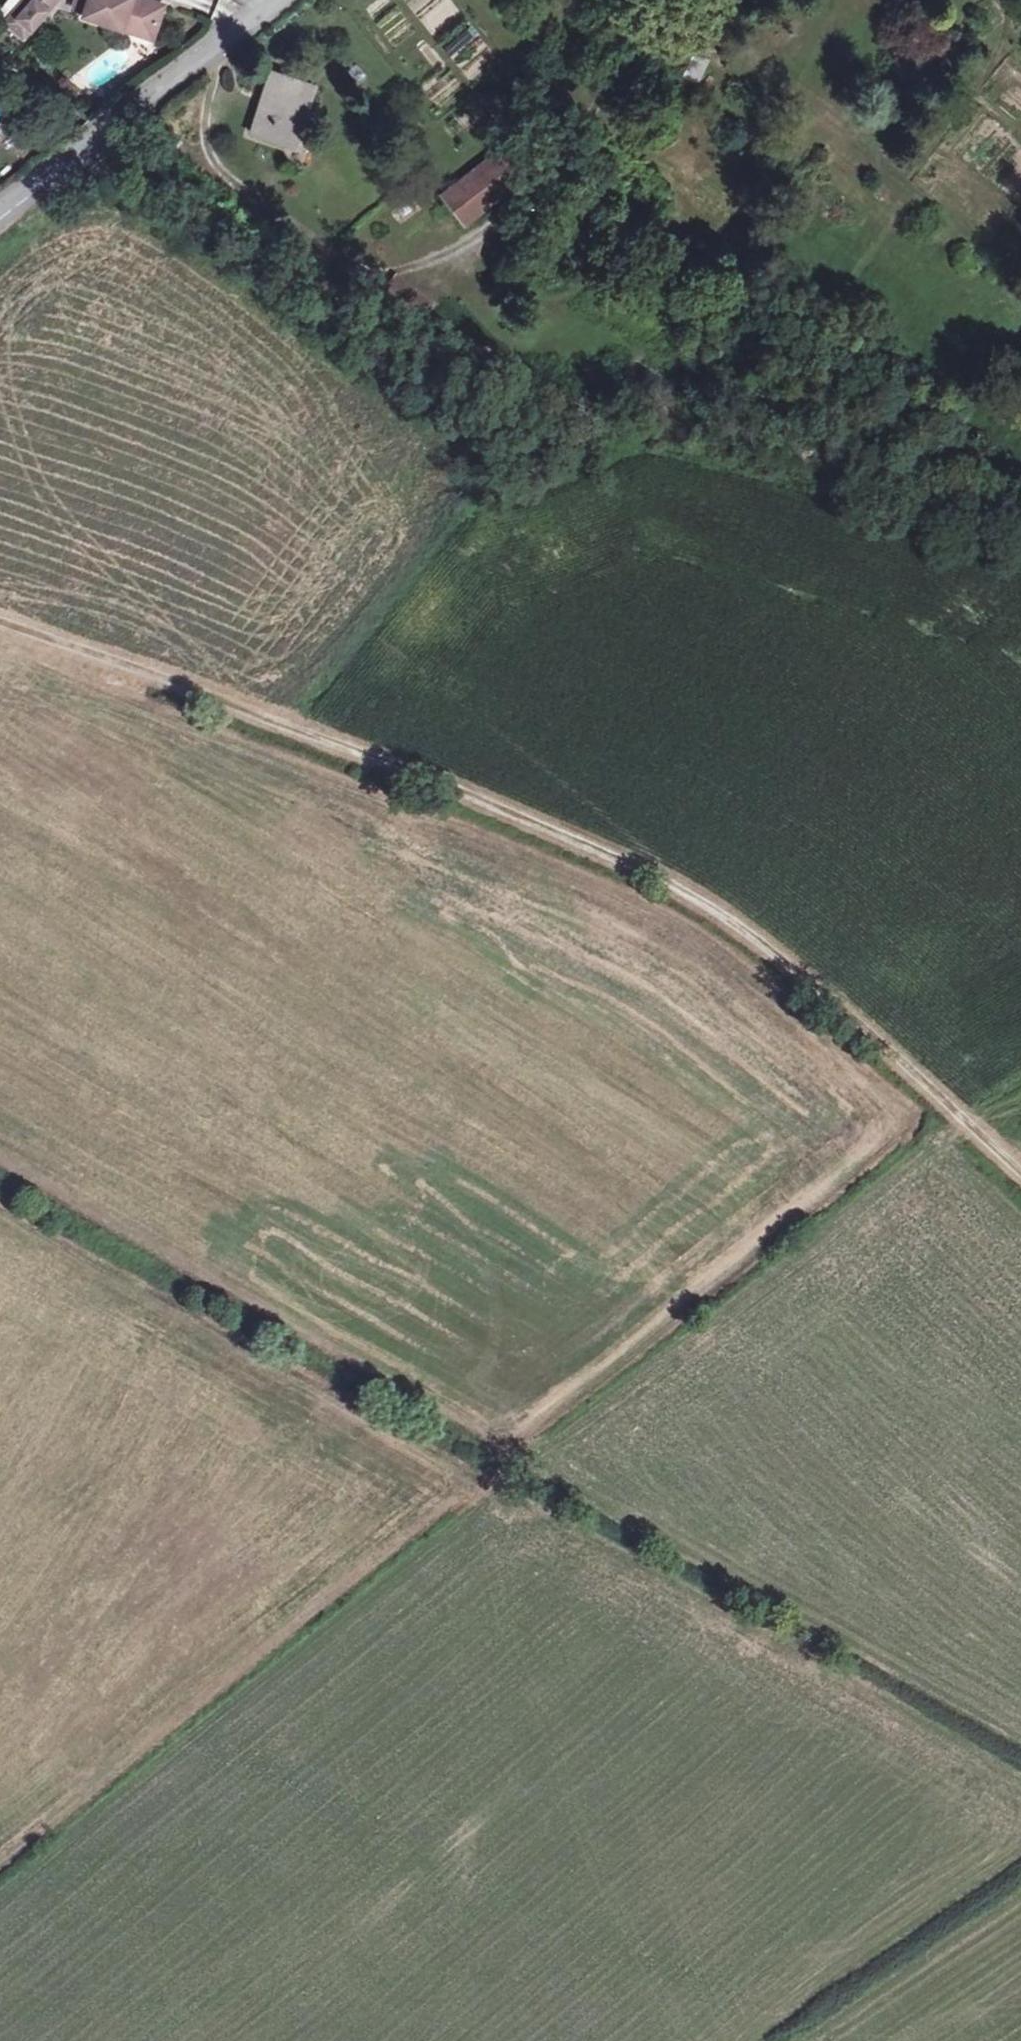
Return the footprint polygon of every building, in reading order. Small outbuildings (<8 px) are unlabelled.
[(25,0),(11,0),(0,13),(0,25),(2,27),(25,0)] [(7,25),(24,40),(58,0),(29,0),(7,25)] [(83,14),(121,27),(124,19),(154,30),(162,5),(147,0),(88,0),(83,14)] [(151,37),(154,30),(124,19),(121,27),(151,37)] [(676,45),(667,68),(699,81),(708,57),(676,45)] [(271,107),(262,105),(254,135),(289,145),(298,119),(305,120),(316,88),(280,78),(271,107)] [(505,151),(488,164),(510,193),(527,180),(505,151)] [(510,193),(488,164),(444,198),(467,226),(510,193)]
